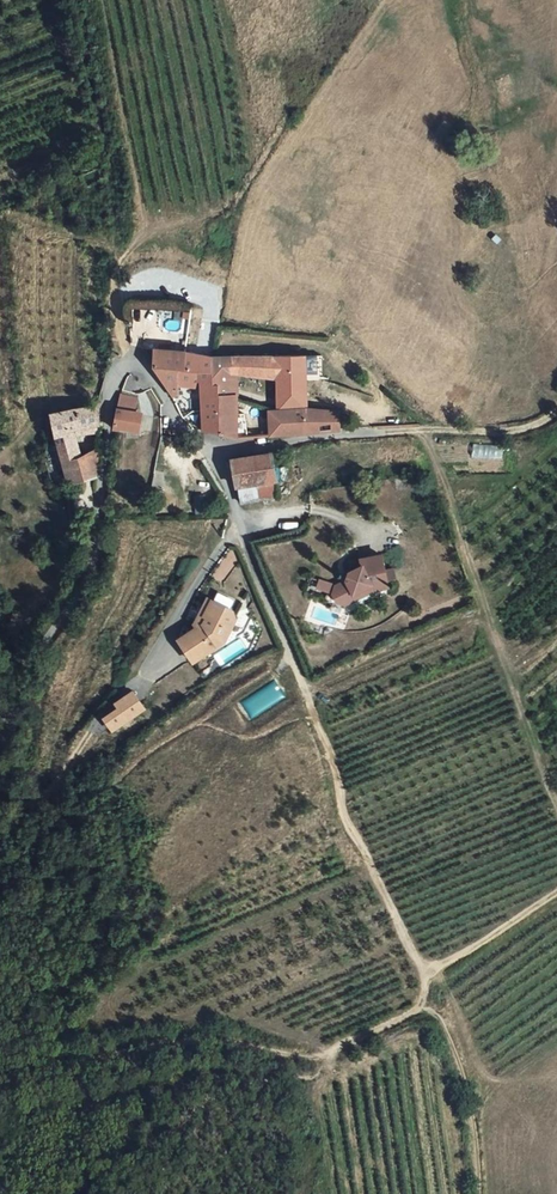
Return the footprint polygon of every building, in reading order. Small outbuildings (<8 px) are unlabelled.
[(181,350),(169,350),(152,350),(152,361),(156,371),(168,389),(175,389),(176,382),(173,382),(173,369),(179,368),(181,350)] [(209,432),(219,432),(214,357),(198,354),(188,351),(181,350),(179,368),(192,369),(192,378),(192,380),(198,382),(202,431),(204,431),(209,432)] [(219,432),(248,432),(245,414),(238,413),(238,401),(238,396),(232,395),(230,373),(230,358),(214,357),(219,432)] [(252,357),(230,358),(230,373),(238,374),(276,379),(277,412),(306,412),(305,381),(305,377),(303,358),(252,357)] [(322,358),(303,358),(305,377),(305,381),(322,380),(322,358)] [(192,383),(192,380),(192,378),(192,369),(179,368),(173,369),(173,382),(176,382),(192,383)] [(122,394),(117,427),(142,427),(145,413),(137,411),(140,396),(122,394)] [(50,429),(54,445),(59,466),(62,465),(67,484),(96,477),(96,476),(99,443),(90,448),(90,455),(79,457),(76,435),(75,427),(98,424),(98,406),(76,406),(49,412),(54,428),(50,429)] [(312,436),(340,432),(339,415),(306,412),(277,412),(276,412),(270,413),(271,437),(284,436),(312,436)] [(99,432),(98,424),(75,427),(76,435),(99,432)] [(472,443),(471,457),(510,460),(511,446),(472,443)] [(274,452),(235,458),(239,486),(273,480),(278,480),(274,452)] [(273,480),(239,486),(241,499),(275,493),(273,480)] [(207,493),(198,494),(200,512),(209,511),(207,493)] [(381,555),(361,560),(362,566),(348,574),(346,581),(326,591),(329,598),(329,599),(337,602),(345,605),(356,599),(354,594),(372,585),(386,582),(386,581),(384,570),(381,555)] [(393,568),(384,570),(386,581),(395,579),(393,568)] [(354,594),(356,599),(374,591),(388,588),(386,582),(372,585),(354,594)] [(326,591),(311,598),(314,605),(329,598),(326,591)] [(209,611),(206,617),(180,638),(196,660),(226,638),(238,613),(235,604),(214,594),(207,610),(209,611)] [(135,690),(115,703),(119,708),(104,718),(113,732),(148,710),(135,690)]
